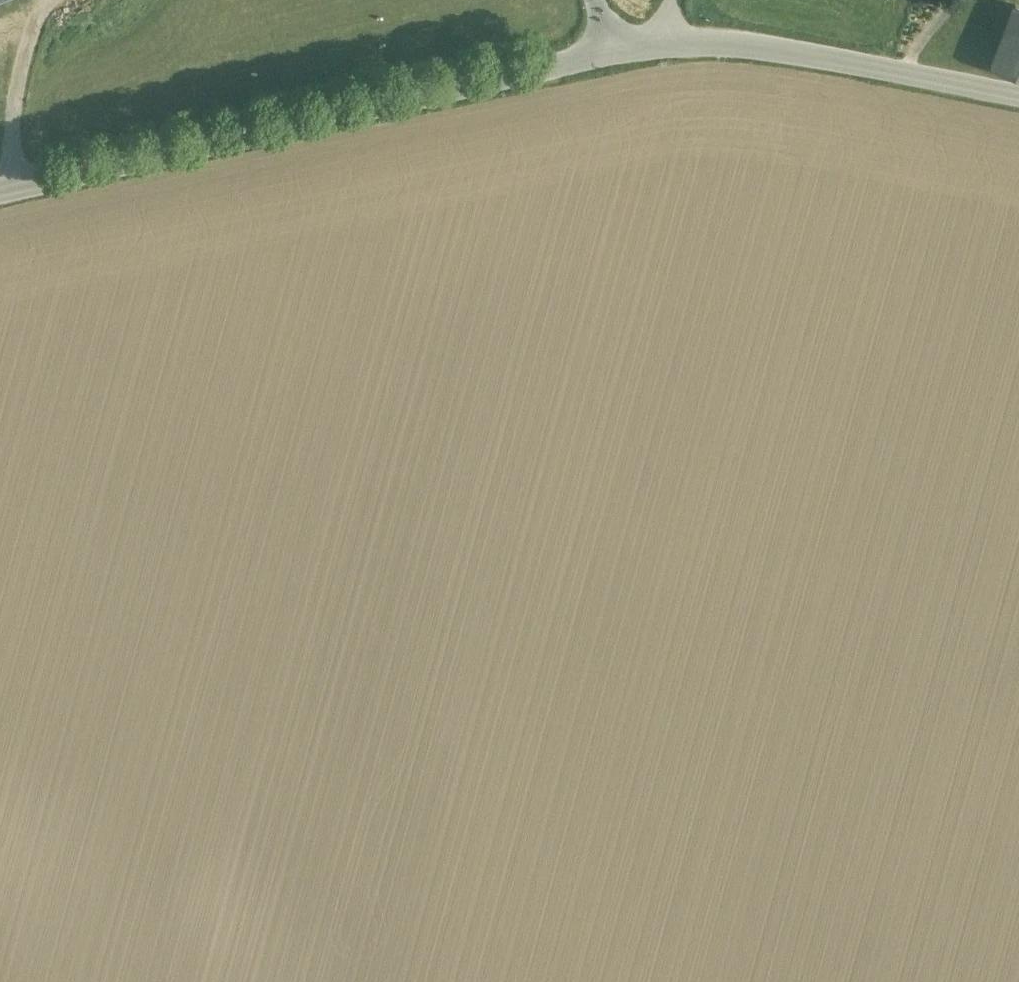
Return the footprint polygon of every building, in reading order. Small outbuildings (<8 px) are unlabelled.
[(1015,2),(992,63),(1018,73),(1018,3),(1015,2)]
